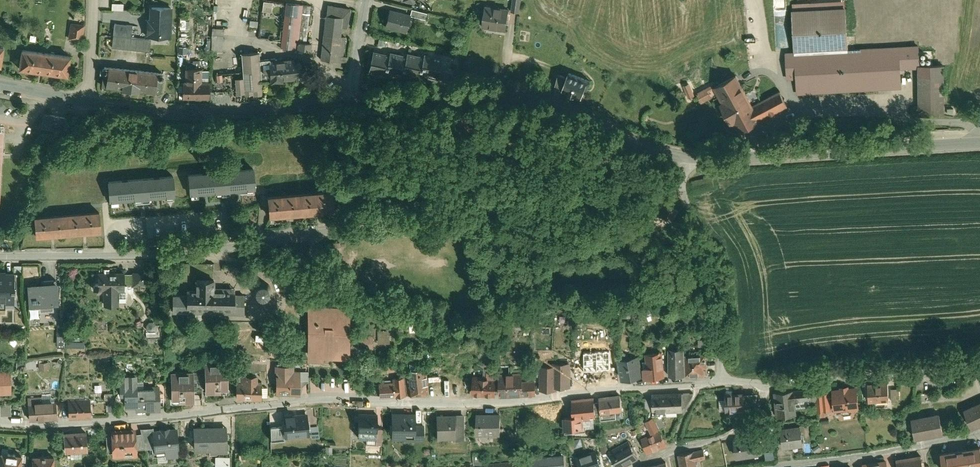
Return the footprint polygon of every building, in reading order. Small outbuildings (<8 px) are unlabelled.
[(508,12),(516,14),(518,0),(510,0),(508,12)] [(264,2),(263,13),(272,14),(273,3),(264,2)] [(112,4),(111,12),(124,13),(125,4),(112,4)] [(844,4),(792,7),(794,57),(847,54),(844,4)] [(285,5),(280,53),(309,56),(310,48),(306,48),(311,8),(285,5)] [(507,10),(484,7),(480,31),(504,34),(507,10)] [(170,9),(149,8),(148,21),(146,21),(145,38),(148,38),(148,39),(170,40),(170,9)] [(409,15),(387,10),(382,30),(404,36),(408,18),(424,22),(425,15),(410,11),(409,15)] [(339,66),(343,21),(325,20),(321,64),(339,66)] [(70,23),(68,41),(82,43),(85,25),(70,23)] [(114,25),(111,50),(149,54),(151,41),(131,39),(132,27),(114,25)] [(220,54),(221,30),(210,29),(209,53),(220,54)] [(22,49),(19,71),(68,79),(71,56),(22,49)] [(387,56),(371,53),(367,71),(384,75),(385,71),(401,75),(402,71),(418,75),(418,71),(435,74),(439,56),(422,52),(421,56),(405,53),(404,56),(388,53),(387,56)] [(259,63),(258,56),(241,57),(243,82),(234,83),(236,99),(244,98),(244,100),(253,99),(253,101),(262,101),(261,87),(259,63)] [(884,85),(916,85),(916,120),(942,120),(942,71),(942,67),(916,67),(916,57),(884,57),(884,85)] [(294,63),(269,65),(269,62),(259,63),(261,87),(270,87),(270,90),(283,89),(282,86),(295,85),(294,81),(302,80),(301,67),(295,67),(294,63)] [(859,66),(788,70),(790,100),(845,97),(845,102),(861,101),(859,66)] [(104,67),(101,89),(121,91),(121,93),(139,95),(139,93),(157,95),(159,73),(104,67)] [(182,83),(182,102),(208,101),(207,82),(201,82),(201,72),(185,72),(185,83),(182,83)] [(588,83),(568,75),(566,80),(561,92),(560,94),(580,102),(588,83)] [(733,75),(694,95),(699,104),(715,96),(719,103),(716,105),(725,121),(727,120),(736,135),(786,108),(778,92),(750,106),(733,75)] [(561,92),(566,80),(556,76),(551,88),(561,92)] [(690,84),(685,86),(689,98),(694,97),(690,84)] [(65,121),(44,116),(41,130),(62,134),(65,121)] [(184,174),(186,197),(251,191),(249,169),(184,174)] [(106,180),(108,203),(173,197),(171,175),(106,180)] [(263,194),(265,217),(330,211),(328,188),(263,194)] [(681,215),(674,208),(662,219),(669,227),(681,215)] [(35,216),(37,239),(102,233),(100,210),(35,216)] [(126,270),(94,270),(94,290),(103,290),(103,303),(118,303),(118,290),(126,290),(126,270)] [(0,271),(0,308),(14,307),(13,271),(0,271)] [(231,284),(212,284),(212,274),(195,274),(195,283),(187,283),(187,290),(173,290),(173,310),(241,310),(241,290),(231,290),(231,284)] [(37,283),(26,284),(28,308),(39,307),(39,310),(53,309),(53,305),(57,305),(55,276),(36,278),(37,283)] [(267,290),(268,278),(255,278),(254,290),(267,290)] [(346,300),(303,300),(302,352),(318,352),(319,349),(345,349),(346,300)] [(376,322),(377,335),(387,335),(387,322),(376,322)] [(369,331),(356,331),(357,345),(370,344),(369,331)] [(667,341),(668,368),(684,367),(683,350),(683,340),(667,341)] [(641,358),(642,370),(663,368),(662,345),(644,346),(644,358),(641,358)] [(683,350),(684,367),(705,367),(704,349),(700,349),(699,346),(687,346),(687,350),(683,350)] [(615,352),(620,372),(641,368),(637,347),(615,352)] [(579,367),(579,377),(613,376),(613,358),(604,358),(604,352),(584,353),(585,367),(579,367)] [(539,360),(539,383),(556,383),(556,380),(571,380),(571,357),(552,357),(552,360),(539,360)] [(37,359),(38,368),(48,367),(47,358),(37,359)] [(271,359),(272,388),(297,388),(297,363),(290,363),(290,358),(271,359)] [(224,359),(199,360),(200,368),(200,388),(225,387),(224,359)] [(400,370),(401,387),(422,385),(421,361),(405,362),(405,366),(400,368),(400,370)] [(470,370),(470,387),(470,388),(494,388),(494,364),(485,364),(485,370),(470,370)] [(0,367),(0,389),(11,388),(10,366),(0,367)] [(191,366),(166,367),(167,397),(192,397),(191,389),(191,368),(191,366)] [(498,367),(499,388),(535,386),(534,373),(521,374),(521,366),(498,367)] [(200,368),(191,368),(191,389),(200,389),(200,388),(200,368)] [(124,389),(125,401),(135,400),(135,405),(158,403),(157,380),(138,381),(137,369),(118,370),(119,390),(124,389)] [(232,377),(232,393),(257,393),(257,391),(265,391),(265,381),(258,381),(258,377),(255,377),(255,370),(238,370),(238,377),(232,377)] [(376,375),(377,388),(401,387),(400,370),(390,370),(391,374),(376,375)] [(886,373),(864,375),(866,393),(888,392),(886,373)] [(857,402),(855,378),(848,378),(848,377),(838,378),(838,379),(830,380),(831,385),(831,389),(832,401),(847,399),(848,403),(857,402)] [(816,394),(815,385),(815,380),(771,384),(772,398),(776,398),(777,405),(795,403),(794,399),(809,398),(809,394),(816,394)] [(681,382),(651,383),(652,404),(666,403),(666,407),(678,407),(678,401),(682,401),(682,398),(684,398),(692,386),(692,383),(681,384),(681,382)] [(742,382),(722,383),(723,402),(743,401),(743,397),(749,397),(748,387),(742,387),(742,382)] [(597,391),(593,391),(595,405),(599,405),(600,409),(622,407),(619,384),(597,387),(597,391)] [(827,384),(821,384),(823,401),(829,400),(828,389),(831,389),(831,385),(828,385),(827,384)] [(115,408),(113,388),(103,389),(104,397),(106,397),(107,408),(115,408)] [(592,406),(595,405),(593,391),(593,388),(570,390),(572,404),(560,405),(562,420),(593,416),(592,406)] [(979,414),(979,391),(961,400),(970,419),(979,414)] [(27,394),(28,417),(56,415),(55,397),(41,398),(41,393),(27,394)] [(68,413),(68,415),(90,414),(89,395),(67,396),(67,398),(60,398),(61,414),(68,413)] [(1,409),(11,408),(10,399),(0,399),(1,409)] [(411,402),(387,402),(387,426),(399,426),(399,429),(419,429),(419,412),(411,412),(411,402)] [(498,402),(474,403),(475,426),(499,426),(498,402)] [(373,403),(353,403),(353,428),(369,429),(369,436),(378,436),(378,418),(373,418),(373,403)] [(464,403),(425,404),(425,418),(430,418),(430,430),(464,429),(464,403)] [(942,425),(938,403),(909,408),(913,430),(942,425)] [(304,404),(278,406),(279,414),(266,415),(267,432),(306,428),(304,404)] [(645,412),(650,424),(665,418),(660,408),(653,408),(645,412)] [(182,416),(157,419),(159,437),(171,436),(172,444),(185,442),(182,416)] [(223,416),(191,417),(192,444),(224,443),(223,416)] [(800,424),(799,418),(779,420),(780,425),(777,425),(779,435),(781,435),(782,441),(801,438),(801,433),(803,433),(802,424),(800,424)] [(140,422),(102,424),(104,446),(108,453),(138,451),(138,444),(141,444),(140,422)] [(659,423),(640,429),(647,447),(665,441),(664,438),(670,436),(668,429),(662,431),(659,423)] [(86,424),(62,425),(64,446),(87,445),(86,424)] [(734,449),(757,446),(755,426),(732,430),(734,449)] [(629,435),(627,432),(607,441),(617,461),(637,451),(634,445),(637,444),(632,433),(629,435)] [(606,436),(598,438),(602,450),(610,448),(607,441),(606,436)] [(939,443),(942,464),(979,458),(979,446),(979,437),(939,443)] [(574,447),(581,466),(589,466),(602,463),(595,441),(574,447)] [(703,441),(677,446),(680,463),(696,460),(694,452),(704,450),(703,441)] [(474,456),(478,456),(482,456),(481,445),(473,445),(474,456)] [(0,446),(0,466),(21,466),(23,448),(0,446)] [(526,448),(527,466),(549,465),(549,466),(565,466),(564,446),(526,448)] [(895,450),(897,466),(908,466),(921,465),(923,465),(922,459),(923,459),(923,458),(922,452),(921,452),(920,446),(895,450)] [(32,449),(32,466),(54,466),(55,450),(32,449)] [(215,459),(229,459),(229,450),(215,450),(215,459)] [(522,455),(519,454),(519,451),(512,452),(512,454),(482,456),(478,456),(478,466),(523,466),(522,455)] [(860,455),(862,466),(887,466),(885,452),(860,455)] [(638,461),(639,466),(668,466),(664,454),(638,461)] [(922,459),(923,465),(921,465),(921,466),(929,466),(927,457),(923,458),(923,459),(922,459)] [(473,458),(457,458),(458,466),(474,466),(473,458)] [(828,460),(829,466),(852,466),(852,465),(851,458),(828,460)]
